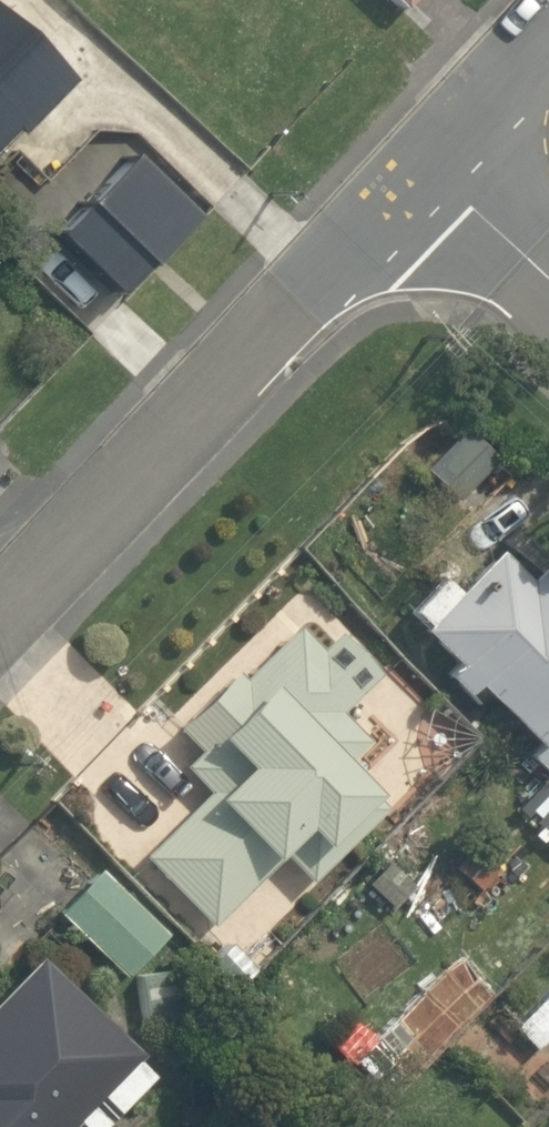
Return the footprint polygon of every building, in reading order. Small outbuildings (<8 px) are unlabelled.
[(18,44),(39,22),(15,0),(0,0),(0,134),(53,75),(18,44)] [(108,294),(61,236),(31,260),(78,318),(108,294)] [(480,546),(445,585),(419,562),(378,607),(441,664),(548,762),(548,578),(505,537),(489,554),(480,546)] [(366,671),(289,597),(181,709),(221,748),(185,785),(199,799),(136,863),(202,926),(257,869),(271,854),(299,881),(376,801),(334,760),(360,733),(332,706),(366,671)] [(158,928),(83,854),(35,901),(111,976),(158,928)] [(0,977),(0,1126),(86,1126),(143,1071),(26,952),(0,977)] [(498,1022),(529,1053),(548,1033),(548,971),(498,1022)]
